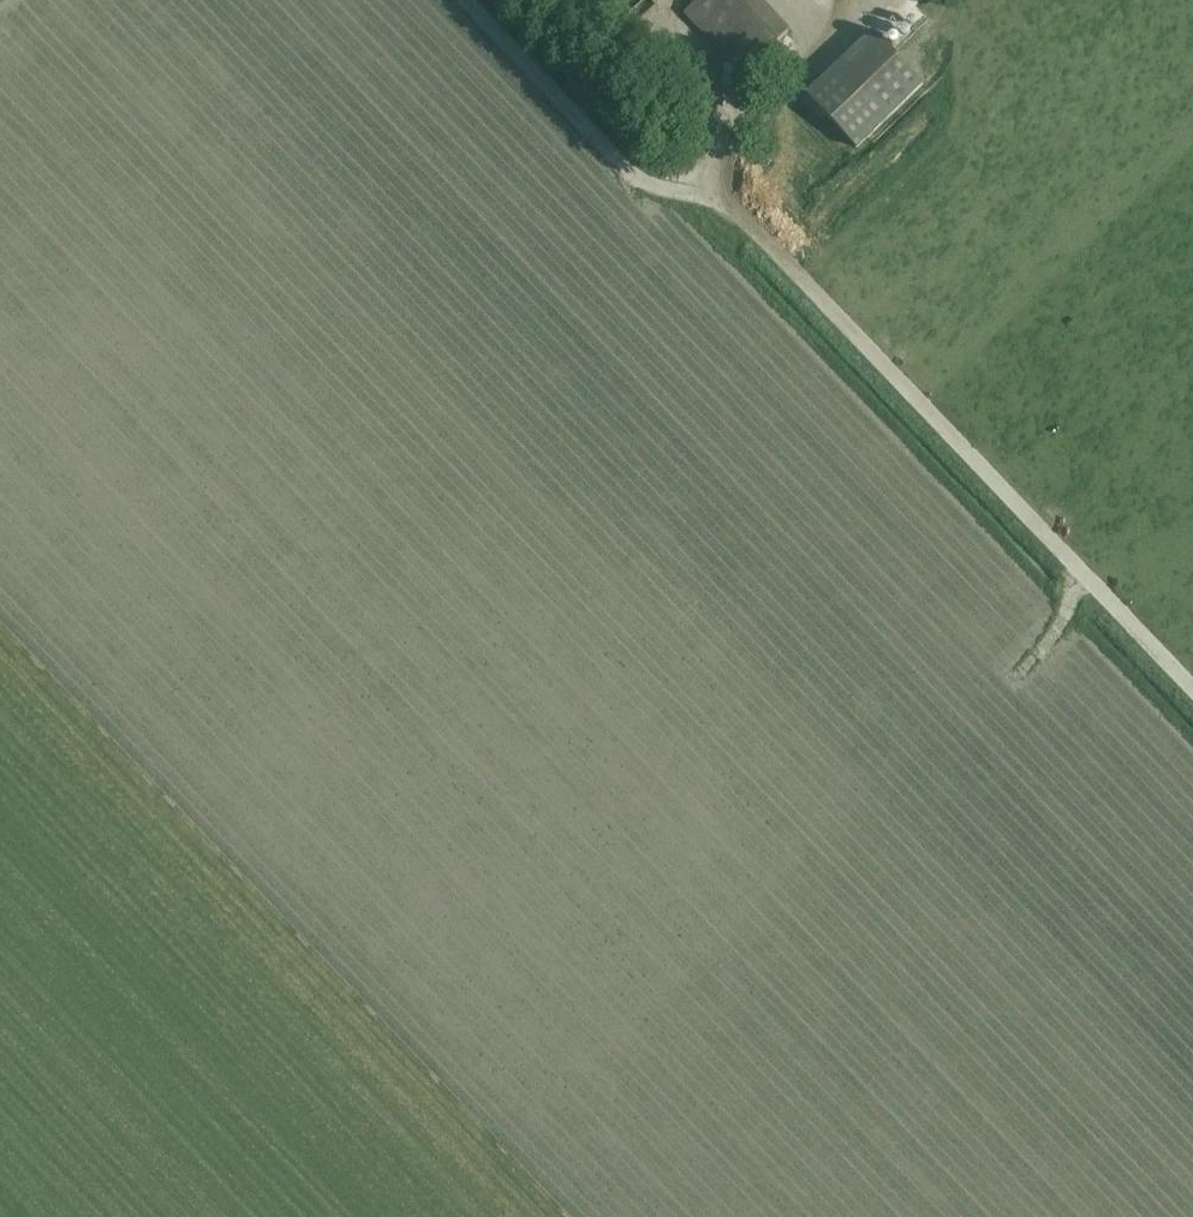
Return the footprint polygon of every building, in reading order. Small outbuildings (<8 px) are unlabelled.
[(750,0),(676,0),(672,3),(729,64),(772,24),(750,0)] [(843,141),(913,80),(887,50),(881,56),(858,30),(794,85),(843,141)]
